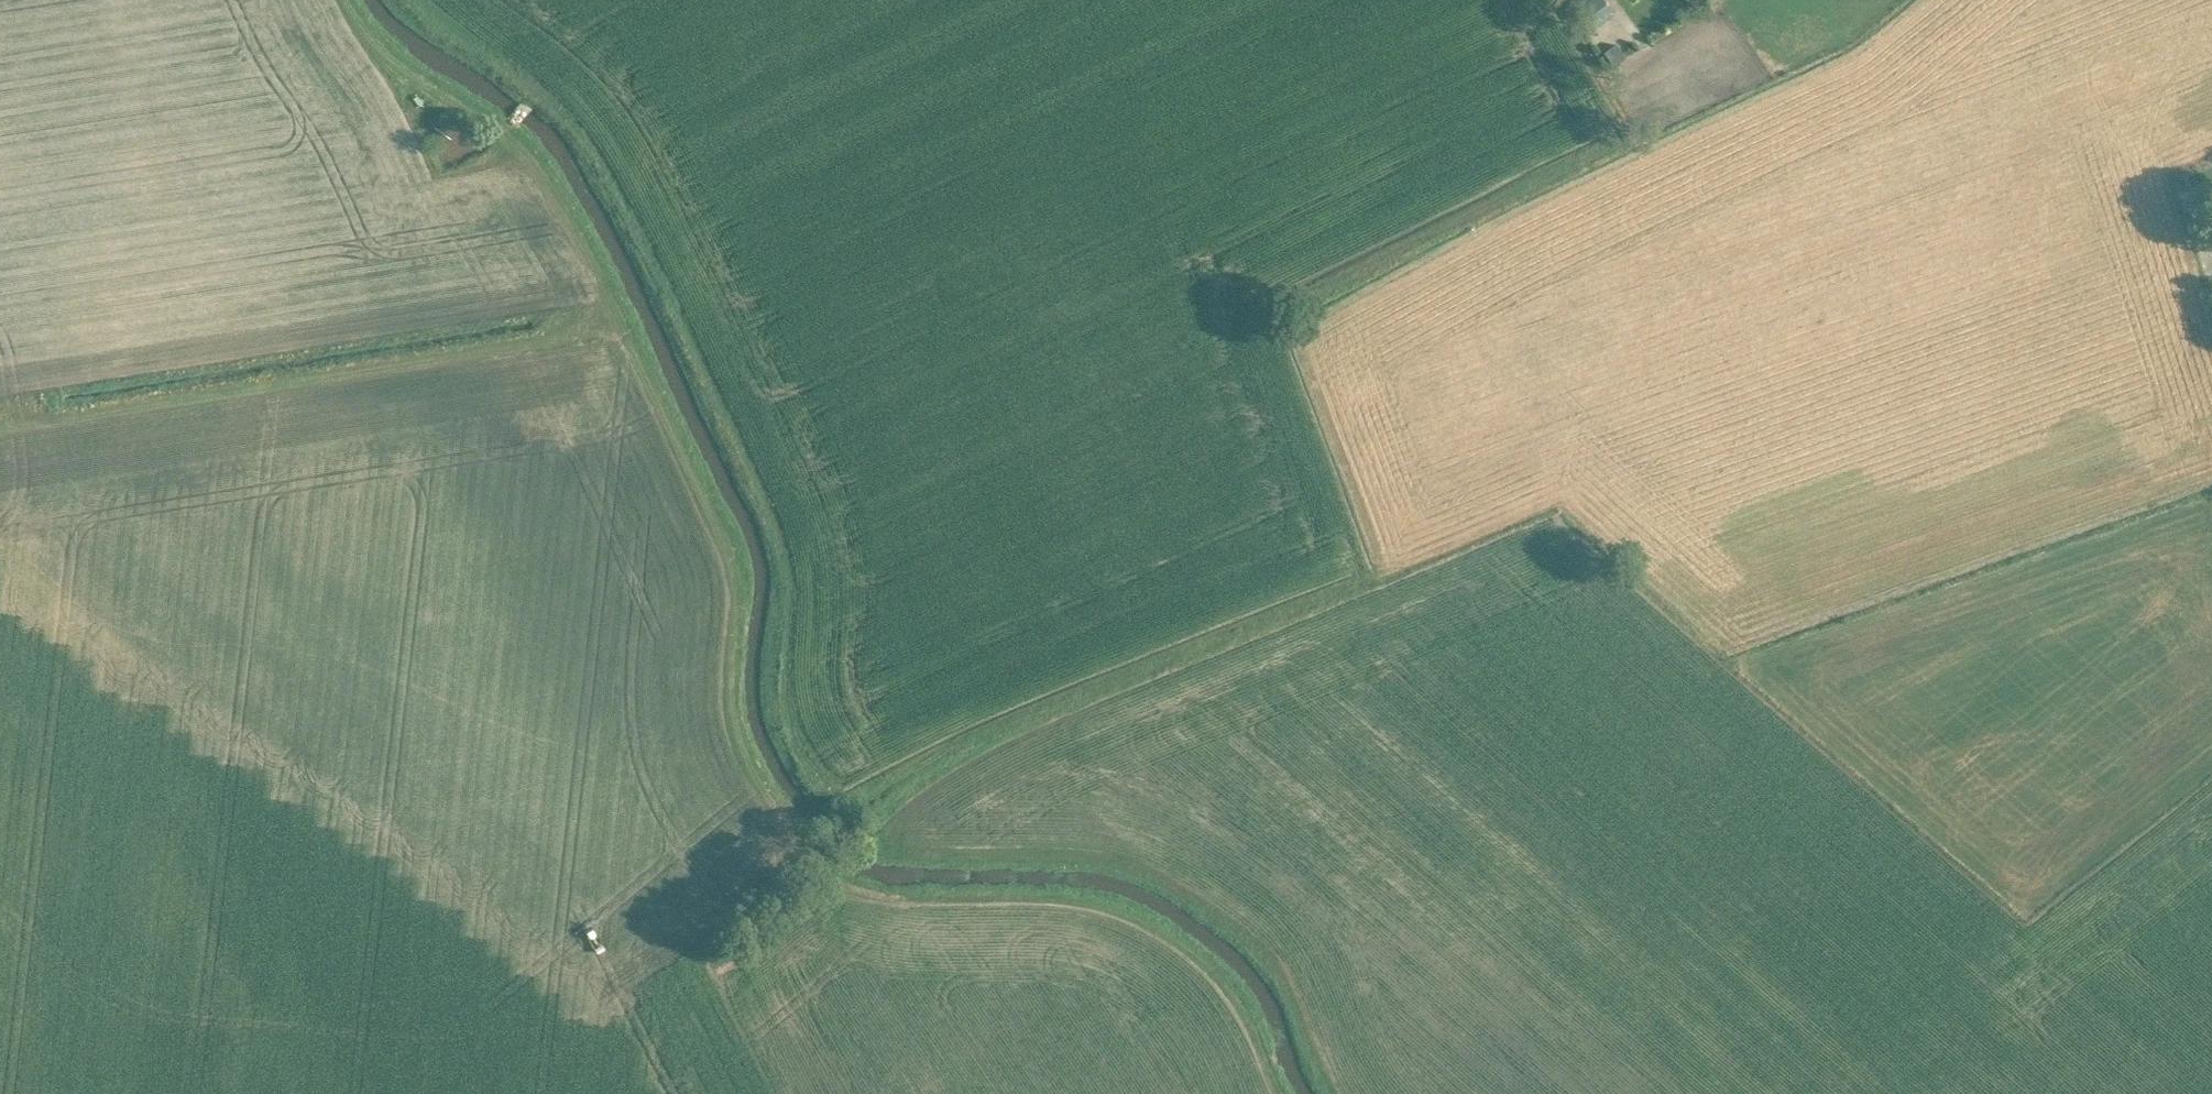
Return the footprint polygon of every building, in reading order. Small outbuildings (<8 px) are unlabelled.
[(1575,13),(1589,31),(1611,14),(1600,0),(1592,0),(1575,13)] [(1616,45),(1604,53),(1614,67),(1626,58),(1616,45)]
